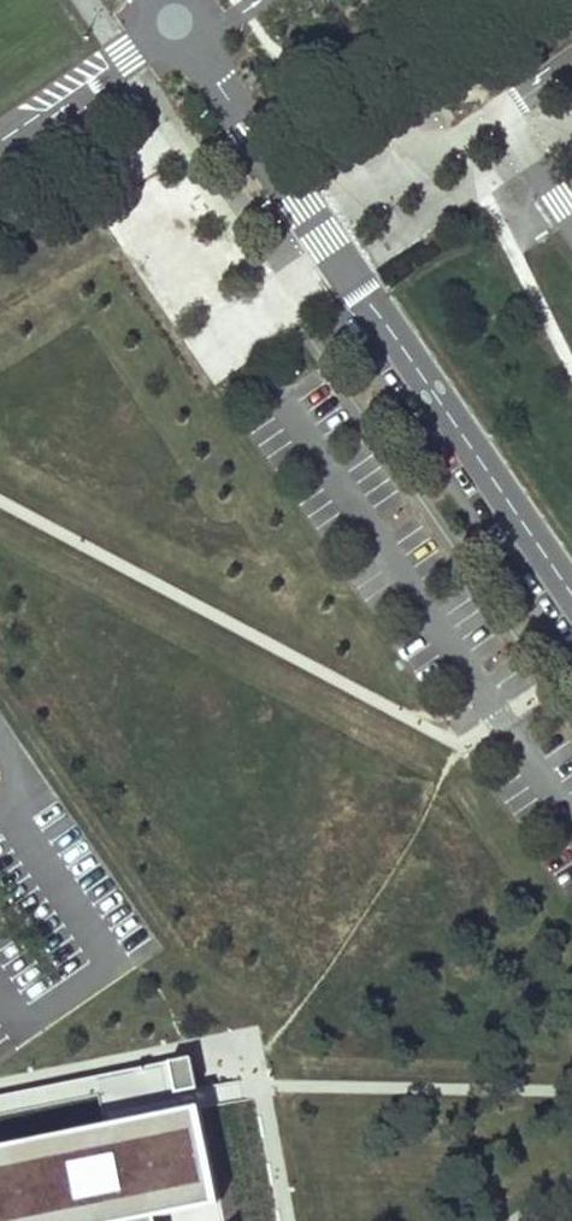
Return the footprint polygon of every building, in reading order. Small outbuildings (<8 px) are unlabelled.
[(0,1161),(0,1220),(213,1220),(197,1121),(154,1130),(0,1161)]
